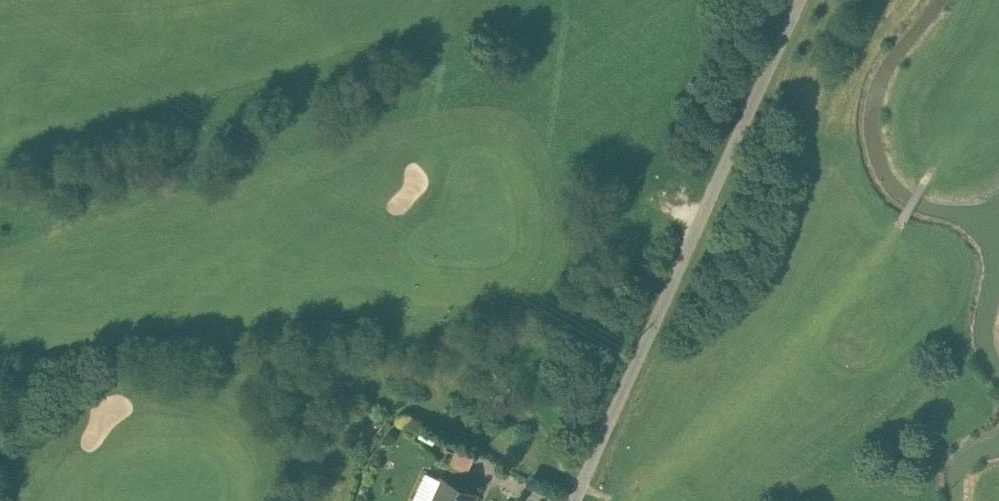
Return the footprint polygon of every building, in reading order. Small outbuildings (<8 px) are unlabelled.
[(476,454),(458,445),(447,466),(466,475),(476,454)] [(442,478),(431,500),(474,500),(476,497),(458,489),(460,486),(442,478)]
